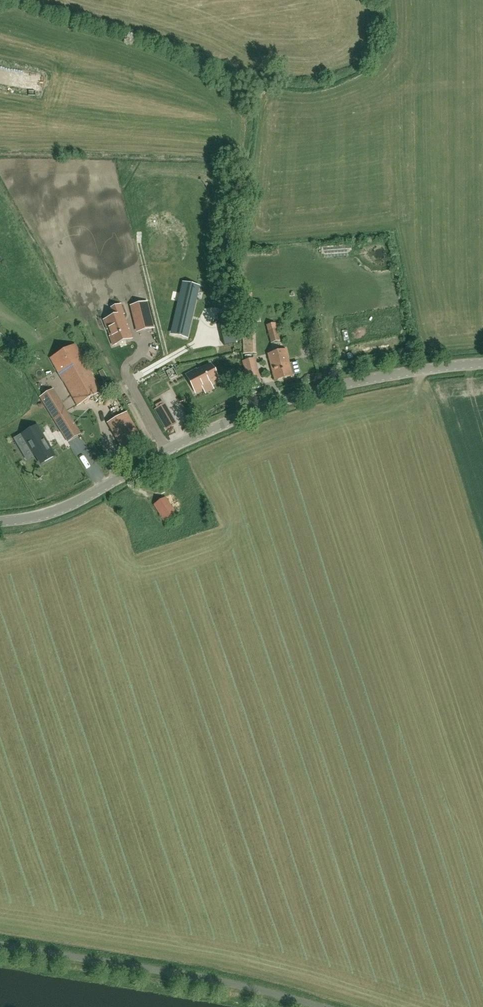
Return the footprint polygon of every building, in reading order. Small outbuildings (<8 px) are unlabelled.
[(180,301),(172,334),(186,337),(198,288),(184,284),(181,295),(180,301)] [(250,302),(250,293),(243,293),(243,311),(251,311),(251,302),(250,302)] [(147,302),(134,306),(137,319),(140,331),(140,332),(141,332),(149,330),(154,328),(147,302)] [(108,330),(110,329),(112,336),(111,337),(114,345),(121,343),(126,341),(133,338),(124,315),(125,314),(121,305),(112,308),(115,317),(105,321),(108,330)] [(245,325),(261,323),(260,313),(243,315),(245,325)] [(228,314),(217,316),(224,347),(235,344),(228,314)] [(272,344),(281,341),(277,328),(268,330),(272,344)] [(257,354),(256,331),(242,331),(244,354),(257,354)] [(102,392),(76,344),(51,358),(78,406),(102,392)] [(293,376),(286,349),(269,354),(276,380),(293,376)] [(261,384),(255,359),(244,362),(250,386),(261,384)] [(197,370),(186,375),(195,393),(203,389),(204,388),(209,386),(211,385),(219,381),(210,365),(201,370),(197,371),(197,370)] [(72,422),(58,399),(46,406),(48,409),(60,429),(68,442),(80,435),(72,422)] [(112,422),(108,424),(122,450),(127,447),(141,439),(126,414),(112,422)] [(170,415),(161,420),(166,429),(175,424),(170,415)] [(41,464),(54,457),(36,426),(22,434),(31,450),(32,449),(41,464)] [(154,505),(165,522),(177,514),(166,497),(154,505)]
